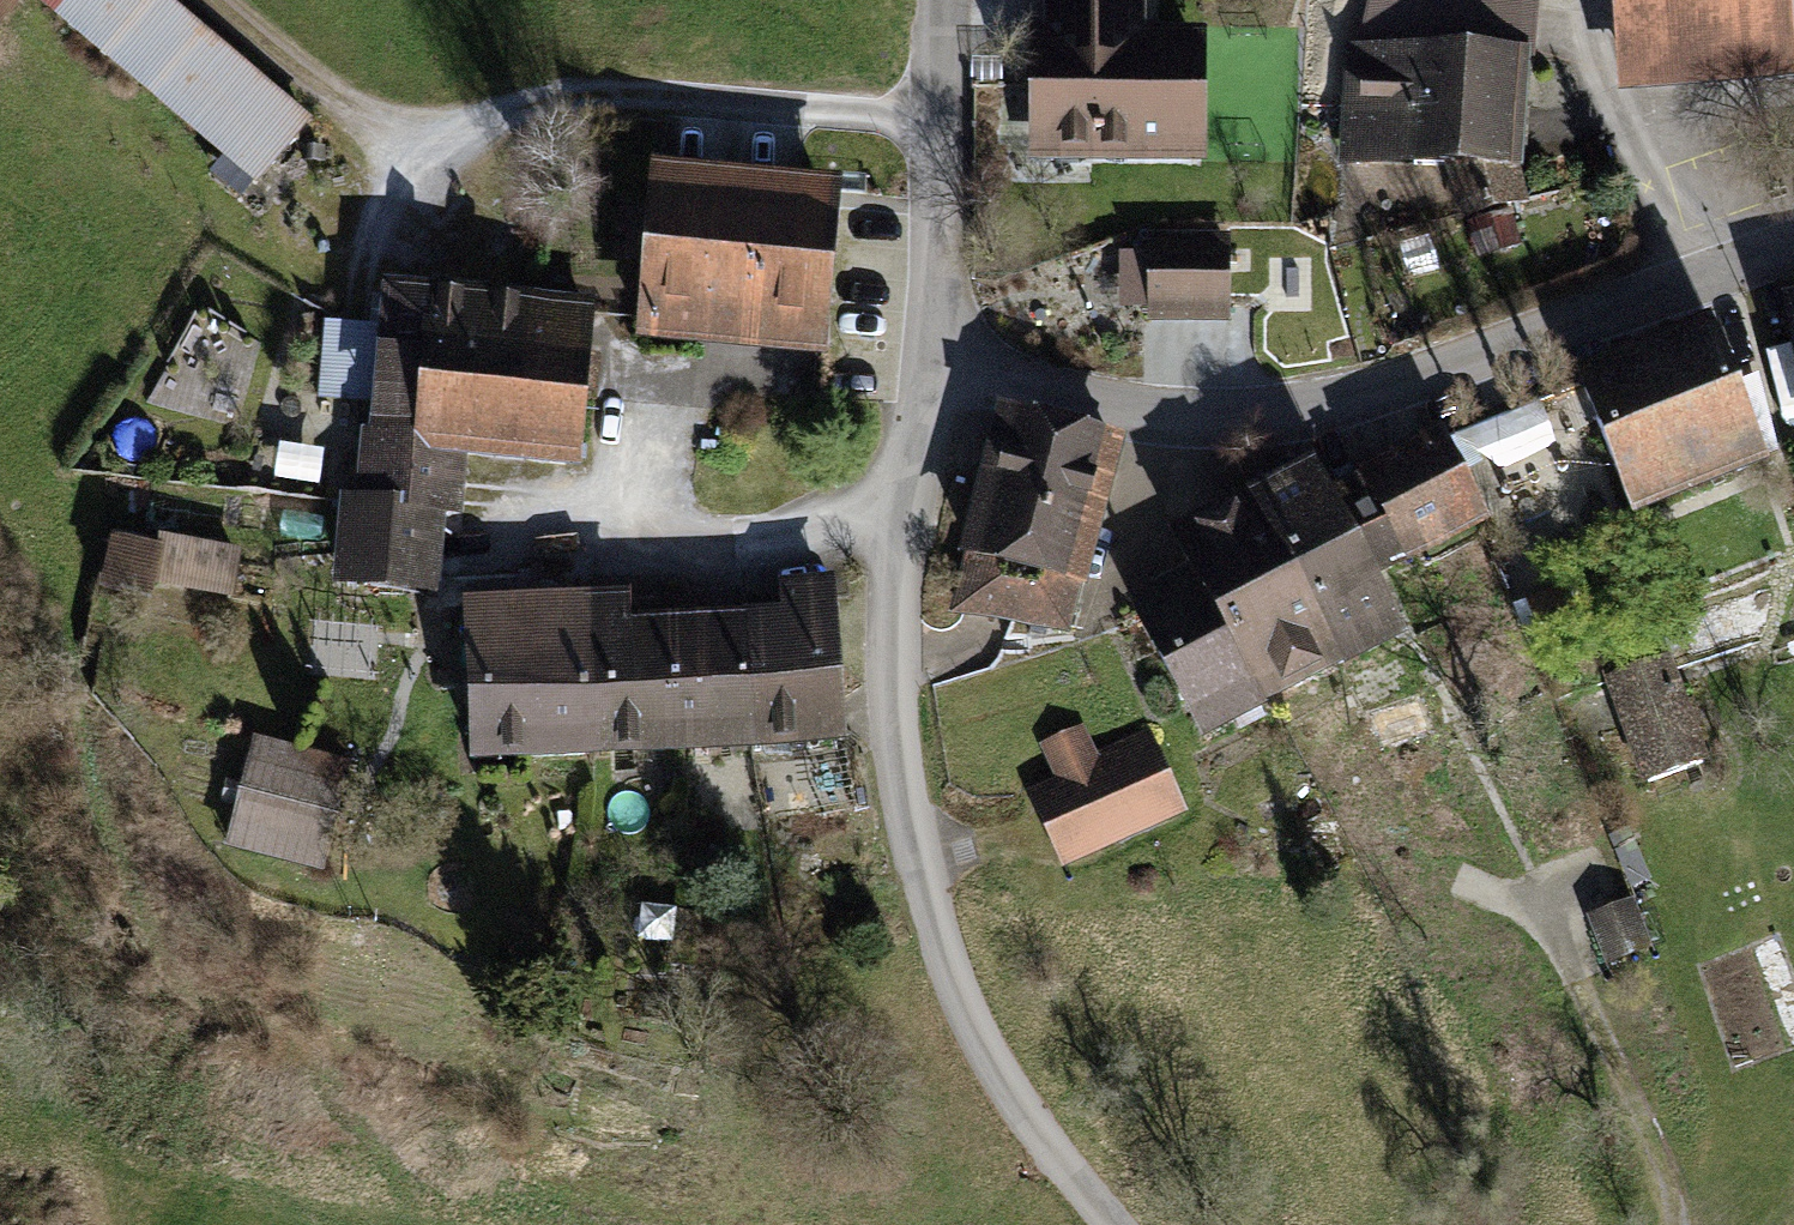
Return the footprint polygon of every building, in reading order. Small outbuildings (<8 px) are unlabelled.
[(314,124),(164,0),(0,0),(0,31),(25,1),(258,193),(314,124)] [(1050,44),(1015,44),(1017,162),(1206,159),(1204,41),(1144,42),(1144,0),(1050,0),(1050,44)] [(1351,46),(1523,47),(1522,56),(1529,56),(1535,0),(1362,0),(1351,46)] [(1613,92),(1789,80),(1784,0),(1606,0),(1613,92)] [(1333,165),(1515,169),(1522,56),(1523,47),(1351,46),(1341,46),(1333,165)] [(846,192),(656,175),(640,357),(830,374),(846,192)] [(1146,322),(1230,321),(1229,231),(1146,232),(1146,322)] [(402,402),(402,410),(351,407),(348,475),(324,474),(318,622),(419,626),(424,496),(441,497),(439,480),(557,493),(578,290),(416,273),(415,284),(365,281),(356,399),(402,402)] [(1793,358),(1793,292),(1782,294),(1793,358)] [(1573,368),(1633,519),(1771,464),(1712,314),(1573,368)] [(1094,597),(1132,442),(1004,410),(952,618),(1072,634),(1082,594),(1094,597)] [(1436,447),(1317,505),(1346,561),(1364,595),(1481,538),(1436,447)] [(1246,506),(1289,591),(1346,561),(1317,505),(1303,477),(1246,506)] [(1163,548),(1184,591),(1252,725),(1335,684),(1289,591),(1246,506),(1163,548)] [(238,604),(246,554),(114,532),(106,583),(238,604)] [(1364,595),(1346,561),(1289,591),(1335,684),(1394,654),(1364,595)] [(785,623),(752,625),(760,769),(851,764),(842,589),(783,592),(785,623)] [(1196,753),(1252,725),(1184,591),(1129,619),(1196,753)] [(633,601),(547,606),(557,780),(643,776),(635,632),(633,601)] [(476,785),(557,780),(547,606),(466,610),(476,785)] [(752,625),(635,632),(643,776),(760,769),(752,625)] [(1603,685),(1635,777),(1696,755),(1664,664),(1603,685)] [(1083,731),(1042,749),(1053,773),(1024,786),(1060,869),(1184,815),(1148,733),(1094,756),(1083,731)] [(259,754),(234,841),(318,865),(343,778),(259,754)] [(1631,897),(1582,915),(1601,968),(1650,950),(1631,897)] [(13,996),(0,981),(0,1007),(13,996)]
